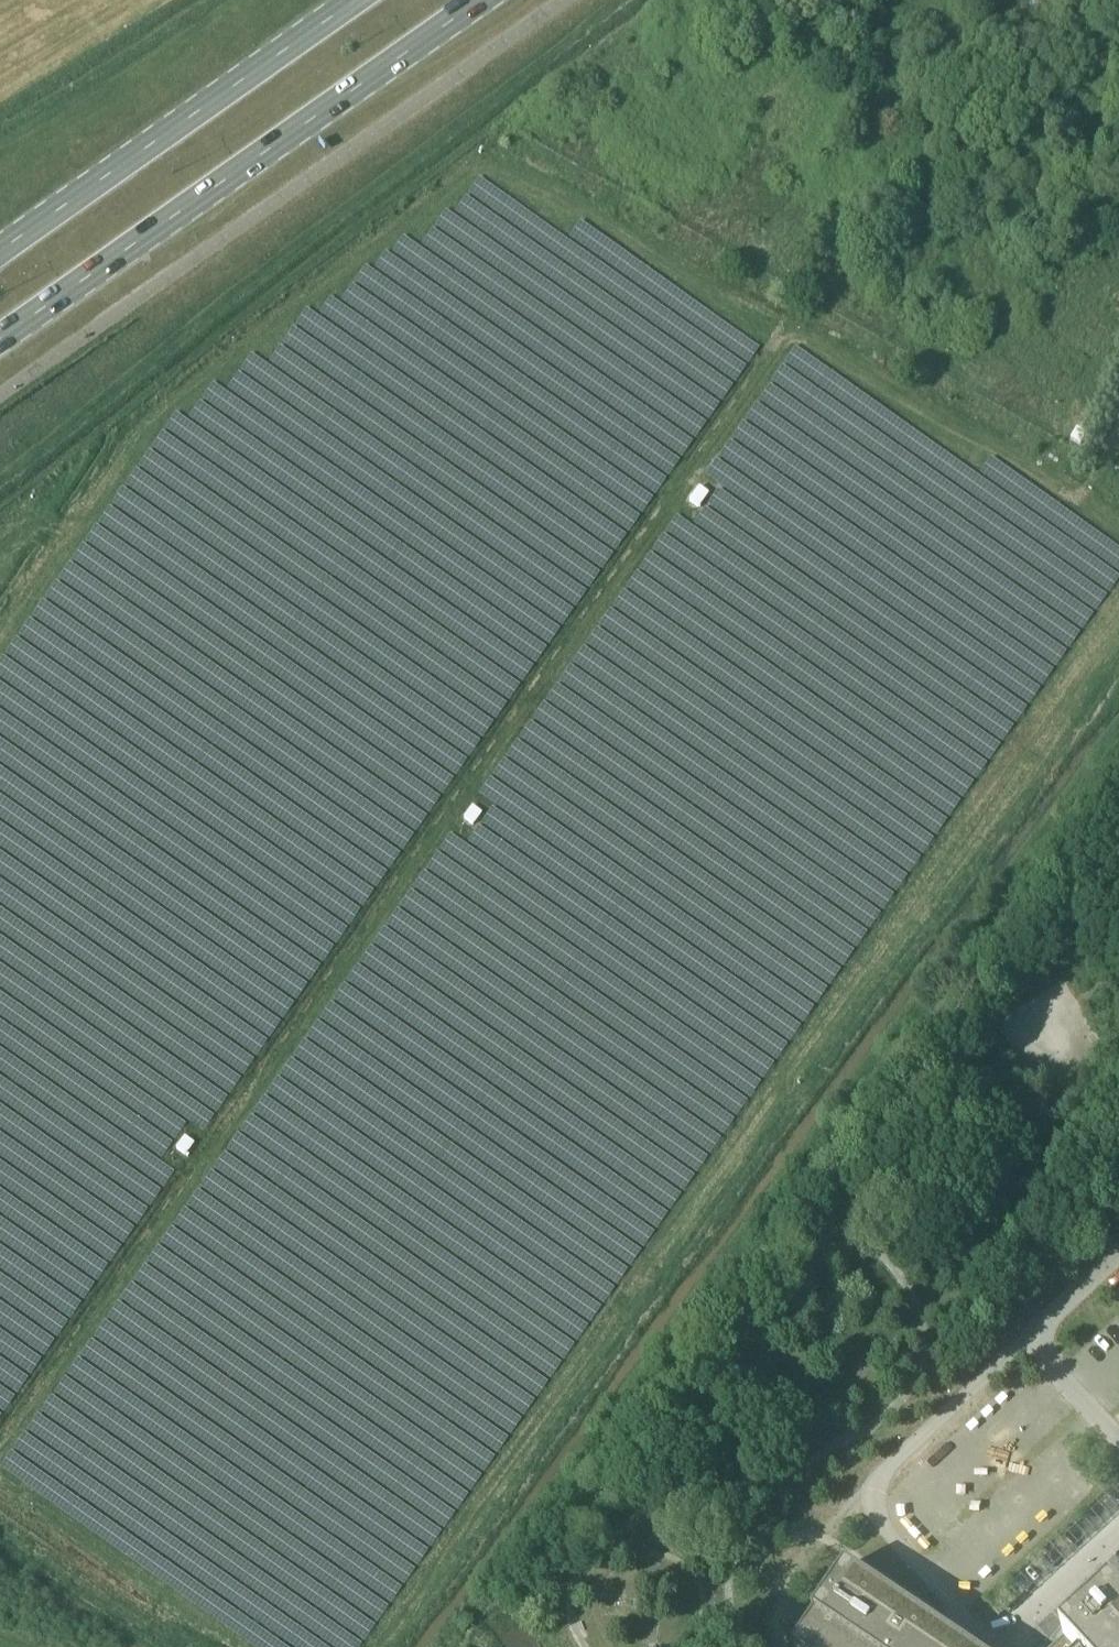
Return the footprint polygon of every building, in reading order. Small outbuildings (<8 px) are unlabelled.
[(1077,429),(1071,439),(1081,445),(1086,435),(1077,429)] [(699,486),(690,500),(699,507),(709,493),(699,486)] [(473,806),(464,817),(473,824),(482,813),(473,806)] [(177,1148),(186,1155),(194,1143),(185,1137),(177,1148)] [(849,1564),(795,1643),(800,1646),(972,1646),(849,1564)] [(1078,1626),(1072,1632),(1055,1646),(1118,1646),(1118,1589),(1078,1626)]
